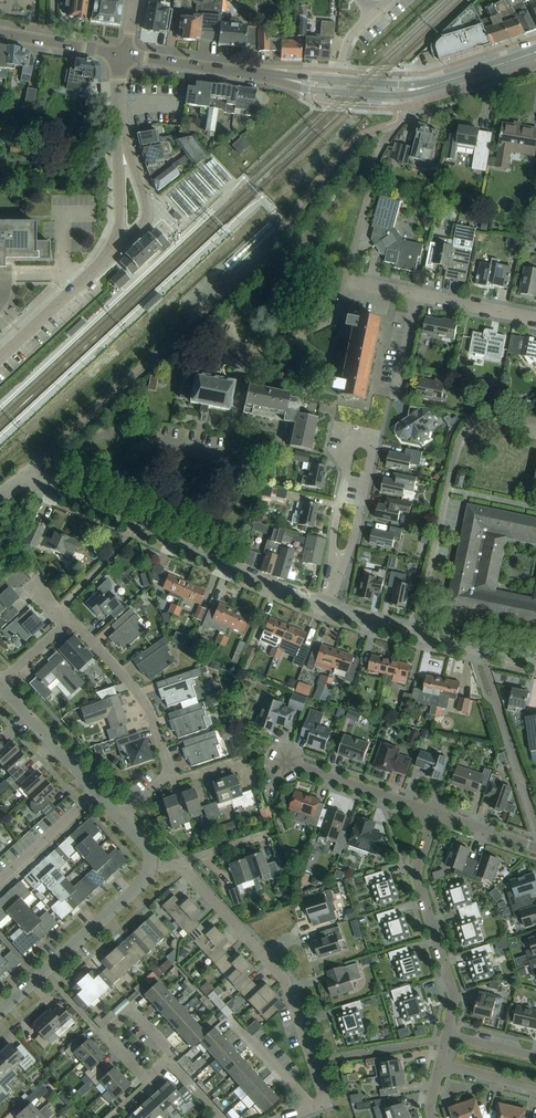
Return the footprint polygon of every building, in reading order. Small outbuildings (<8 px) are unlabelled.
[(65,10),(70,10),(69,17),(70,18),(74,18),(74,20),(77,20),(76,21),(79,23),(83,22),(83,21),(85,21),(88,0),(67,0),(65,10)] [(85,21),(85,19),(91,20),(91,22),(119,26),(123,0),(88,0),(85,21)] [(258,26),(237,25),(238,20),(230,19),(230,24),(220,23),(221,15),(238,16),(240,0),(218,0),(213,1),(203,4),(199,39),(218,41),(218,45),(245,48),(247,49),(249,49),(251,48),(258,48),(258,51),(258,26)] [(493,4),(510,39),(535,31),(535,28),(523,3),(525,2),(524,0),(502,0),(493,4)] [(510,39),(493,4),(493,3),(484,8),(489,17),(481,21),(489,37),(491,43),(491,42),(492,45),(510,39)] [(150,4),(145,31),(157,33),(158,30),(168,32),(172,10),(162,8),(162,7),(150,4)] [(178,27),(177,39),(183,39),(183,40),(194,41),(194,39),(199,39),(203,5),(196,4),(195,13),(197,13),(197,17),(194,16),(193,19),(181,18),(180,28),(178,27)] [(299,15),(307,15),(305,5),(297,6),(299,15)] [(431,47),(431,48),(431,50),(431,51),(431,52),(433,56),(438,54),(440,61),(466,53),(484,48),(492,45),(491,42),(491,43),(489,37),(481,21),(473,6),(472,5),(456,20),(443,32),(439,36),(435,39),(433,41),(433,42),(432,43),(432,45),(431,46),(431,47)] [(305,39),(307,15),(299,15),(297,41),(281,41),(281,39),(269,39),(269,26),(258,26),(258,51),(268,51),(281,51),(281,59),(301,59),(301,46),(304,46),(305,39)] [(390,31),(395,25),(384,16),(379,21),(390,31)] [(305,39),(304,46),(303,59),(328,61),(330,36),(314,35),(314,39),(305,39)] [(6,68),(14,70),(15,66),(23,68),(21,78),(16,76),(15,85),(20,86),(21,81),(29,83),(33,59),(29,58),(30,54),(28,51),(7,47),(6,68)] [(98,64),(76,60),(74,70),(70,69),(67,89),(78,91),(80,85),(100,84),(100,66),(98,64)] [(211,84),(211,85),(195,82),(195,88),(188,87),(185,105),(207,108),(208,108),(208,105),(211,84)] [(234,109),(237,88),(211,84),(208,105),(208,108),(207,108),(204,131),(214,133),(217,110),(233,112),(234,109)] [(237,88),(234,109),(241,110),(240,115),(252,117),(256,90),(237,88)] [(28,89),(24,108),(30,109),(31,105),(33,105),(36,90),(28,89)] [(183,122),(182,130),(195,132),(196,124),(183,122)] [(501,135),(496,166),(507,168),(510,151),(534,155),(535,145),(535,129),(503,124),(501,135)] [(395,144),(390,161),(398,163),(407,165),(409,156),(411,157),(415,158),(430,162),(432,156),(436,143),(439,132),(426,129),(427,127),(420,125),(414,148),(403,145),(402,146),(395,144)] [(447,152),(446,159),(455,160),(457,147),(475,149),(472,169),(481,171),(487,132),(479,131),(479,130),(460,127),(459,135),(450,134),(449,141),(449,145),(447,152)] [(140,147),(160,144),(168,142),(171,141),(170,136),(158,138),(156,130),(147,131),(137,134),(140,147)] [(239,137),(236,133),(230,138),(233,142),(239,137)] [(186,154),(199,144),(193,137),(175,141),(186,154)] [(248,147),(241,139),(233,146),(240,154),(248,147)] [(160,144),(140,147),(147,168),(148,171),(156,169),(155,165),(164,163),(163,161),(168,160),(167,154),(170,153),(168,142),(160,144)] [(208,156),(201,147),(199,144),(186,154),(163,172),(152,180),(151,180),(157,191),(179,175),(175,169),(189,159),(194,166),(208,156)] [(196,214),(230,181),(209,159),(175,192),(196,214)] [(161,169),(164,166),(164,164),(164,163),(155,165),(156,169),(148,171),(152,180),(163,172),(161,169)] [(403,241),(399,235),(396,230),(393,229),(401,201),(381,196),(381,194),(380,194),(373,221),(372,220),(372,221),(377,222),(375,227),(374,227),(371,239),(375,245),(373,246),(373,247),(378,244),(383,252),(387,252),(385,262),(395,264),(394,268),(415,272),(418,257),(420,257),(423,245),(403,241)] [(467,209),(465,220),(477,223),(479,212),(467,209)] [(483,217),(481,230),(487,231),(489,219),(483,217)] [(2,315),(8,307),(11,301),(14,295),(15,288),(16,282),(12,282),(12,260),(17,260),(36,260),(50,260),(50,241),(36,241),(36,226),(36,222),(0,222),(0,316),(2,315)] [(438,238),(437,244),(430,242),(427,257),(425,267),(432,269),(434,263),(447,266),(444,278),(465,282),(467,271),(471,251),(476,229),(457,225),(453,247),(447,246),(449,240),(438,238)] [(131,274),(149,258),(159,248),(162,252),(170,246),(155,230),(149,236),(148,235),(140,242),(140,241),(133,248),(134,248),(126,255),(127,256),(120,262),(131,274)] [(511,267),(497,264),(498,260),(492,259),(491,265),(480,262),(477,276),(476,279),(477,279),(476,284),(487,286),(487,284),(507,288),(511,267)] [(525,267),(523,277),(521,278),(520,281),(522,283),(520,293),(535,296),(535,270),(525,267)] [(129,279),(121,270),(110,280),(113,284),(118,289),(129,279)] [(345,325),(345,326),(348,327),(347,334),(350,335),(350,337),(350,338),(347,350),(347,354),(371,359),(372,354),(374,343),(377,332),(378,325),(379,320),(377,319),(354,315),(353,319),(346,318),(345,325)] [(454,340),(456,332),(458,321),(451,320),(451,322),(433,318),(432,324),(425,322),(423,334),(430,335),(429,337),(439,339),(439,337),(454,340)] [(484,331),(484,332),(483,334),(473,332),(469,353),(476,354),(475,356),(500,361),(504,347),(506,336),(497,334),(496,337),(489,336),(490,333),(490,332),(490,331),(489,331),(489,330),(488,330),(488,329),(487,329),(486,329),(485,330),(484,331)] [(522,349),(522,353),(529,365),(534,361),(535,362),(535,342),(533,342),(534,339),(518,336),(524,338),(522,349)] [(323,387),(322,392),(337,395),(362,401),(364,396),(365,389),(367,377),(370,366),(371,359),(347,354),(345,361),(343,372),(342,375),(338,374),(337,382),(334,381),(333,382),(332,389),(323,387)] [(182,386),(179,398),(190,400),(190,403),(228,410),(235,377),(226,376),(223,369),(223,368),(211,366),(211,367),(206,372),(197,370),(193,388),(182,386)] [(449,376),(447,375),(436,373),(435,382),(420,379),(417,396),(441,401),(444,384),(448,385),(449,376)] [(477,383),(475,391),(485,393),(486,385),(477,383)] [(248,386),(242,413),(294,424),(289,447),(310,450),(317,418),(297,414),(298,408),(299,406),(299,404),(299,403),(298,402),(297,401),(296,400),(295,400),(294,400),(291,394),(290,396),(289,394),(248,386)] [(497,386),(490,387),(491,395),(498,394),(497,386)] [(430,410),(422,408),(412,406),(409,408),(408,415),(409,417),(397,425),(396,432),(399,438),(407,439),(412,436),(415,441),(422,442),(428,439),(429,432),(426,426),(431,423),(433,415),(430,410)] [(448,414),(443,418),(449,427),(454,423),(458,418),(456,416),(451,419),(448,414)] [(422,452),(417,451),(406,448),(405,455),(390,452),(387,466),(409,471),(410,464),(419,466),(422,452)] [(295,452),(293,460),(307,463),(309,455),(295,452)] [(303,476),(301,484),(306,486),(310,487),(321,489),(326,466),(315,464),(311,463),(311,464),(307,463),(303,462),(301,469),(309,471),(308,477),(303,476)] [(462,488),(465,476),(458,474),(455,486),(462,488)] [(417,478),(412,477),(401,475),(400,481),(384,478),(381,492),(403,497),(404,490),(414,492),(417,478)] [(299,502),(301,494),(286,491),(285,499),(299,502)] [(409,513),(411,504),(387,499),(386,505),(379,504),(376,518),(397,522),(400,511),(409,513)] [(318,505),(307,502),(303,502),(300,515),(293,514),(291,523),(313,528),(318,505)] [(479,507),(468,505),(447,604),(535,622),(535,585),(533,597),(496,590),(507,539),(535,544),(535,519),(479,507)] [(43,529),(40,528),(32,524),(24,543),(35,548),(37,543),(62,554),(65,549),(73,553),(78,542),(55,532),(51,541),(40,536),(43,529)] [(402,529),(401,529),(390,526),(389,533),(373,530),(370,544),(392,548),(394,540),(400,541),(402,529)] [(271,575),(281,540),(284,531),(273,527),(269,541),(267,540),(264,552),(266,553),(261,572),(271,575)] [(290,543),(293,534),(284,531),(281,540),(290,543)] [(320,565),(325,539),(307,535),(302,561),(320,565)] [(293,552),(287,550),(281,549),(273,576),(285,580),(293,552)] [(255,552),(247,550),(243,564),(252,567),(254,557),(255,552)] [(151,579),(158,582),(164,568),(155,564),(150,576),(151,579)] [(359,597),(373,600),(376,584),(383,586),(386,570),(379,569),(378,572),(373,571),(371,577),(363,575),(359,597)] [(31,579),(36,574),(32,570),(27,575),(31,579)] [(391,571),(390,576),(388,587),(395,588),(391,604),(405,607),(410,585),(404,584),(406,574),(391,571)] [(164,585),(163,588),(170,591),(168,595),(179,600),(181,596),(187,583),(168,575),(164,585)] [(111,590),(111,584),(107,580),(97,589),(99,591),(97,592),(95,592),(93,593),(92,595),(92,597),(85,603),(97,616),(105,609),(109,614),(110,614),(115,619),(125,610),(121,605),(121,604),(110,591),(111,590)] [(17,598),(10,590),(11,588),(6,581),(0,586),(0,614),(17,598)] [(187,583),(181,596),(199,604),(205,591),(187,583)] [(131,605),(138,598),(133,593),(126,599),(131,605)] [(138,598),(131,605),(136,610),(144,603),(139,597),(138,599),(138,598)] [(228,626),(234,610),(219,603),(215,612),(209,609),(210,609),(209,609),(205,619),(201,626),(208,629),(209,627),(219,631),(215,642),(220,644),(223,636),(227,626),(228,626)] [(173,614),(176,606),(171,604),(167,612),(173,614)] [(176,606),(173,614),(178,617),(182,608),(176,606)] [(198,606),(193,617),(201,621),(206,609),(198,606)] [(18,613),(14,608),(4,617),(8,622),(18,613)] [(130,608),(124,614),(116,622),(120,626),(108,638),(115,646),(118,644),(124,650),(146,630),(138,621),(140,619),(130,608)] [(2,632),(9,639),(12,637),(14,636),(13,635),(16,632),(25,641),(42,626),(34,617),(36,615),(30,609),(19,619),(17,618),(2,632)] [(234,610),(228,626),(243,633),(250,617),(234,610)] [(265,628),(263,631),(282,639),(288,626),(269,618),(265,628)] [(102,631),(106,636),(113,631),(110,626),(102,631)] [(288,626),(282,639),(300,647),(302,644),(306,633),(288,626)] [(93,657),(79,641),(74,635),(58,650),(78,671),(93,657)] [(166,636),(155,644),(145,650),(149,656),(136,665),(142,674),(145,672),(150,680),(159,673),(174,662),(167,652),(170,650),(166,645),(170,642),(166,636)] [(223,636),(220,644),(225,646),(229,638),(223,636)] [(239,641),(230,663),(236,665),(245,643),(239,641)] [(313,649),(306,667),(313,669),(314,666),(330,671),(331,667),(337,650),(336,650),(336,653),(331,651),(332,649),(321,645),(319,651),(313,649)] [(274,657),(278,649),(272,646),(268,655),(274,657)] [(248,647),(240,668),(247,671),(251,661),(252,661),(256,649),(248,647)] [(277,664),(282,651),(278,649),(274,657),(272,662),(277,664)] [(337,650),(331,667),(348,672),(353,656),(337,650)] [(299,667),(305,654),(299,651),(293,664),(299,667)] [(69,666),(65,662),(58,654),(54,657),(53,655),(47,660),(49,662),(35,675),(37,676),(29,684),(44,701),(53,693),(47,686),(57,677),(60,680),(60,681),(71,694),(83,683),(69,667),(69,666)] [(385,684),(391,660),(372,655),(368,669),(384,674),(381,684),(385,684)] [(385,684),(383,693),(388,694),(392,679),(406,682),(411,665),(391,660),(385,684)] [(199,668),(182,674),(172,678),(174,684),(158,689),(161,700),(164,699),(167,707),(196,697),(192,686),(195,685),(193,679),(201,676),(199,668)] [(325,686),(328,677),(323,675),(320,684),(325,686)] [(436,715),(443,679),(426,675),(423,693),(431,695),(429,706),(431,706),(430,714),(436,715)] [(325,686),(330,687),(333,679),(328,677),(325,686)] [(443,679),(436,715),(441,716),(443,708),(447,709),(449,698),(456,699),(460,682),(443,679)] [(114,686),(103,690),(95,693),(102,700),(116,695),(114,686)] [(413,695),(410,703),(418,704),(421,690),(414,688),(413,695)] [(525,709),(526,703),(529,692),(513,689),(508,710),(516,712),(517,707),(525,709)] [(410,703),(413,695),(404,693),(399,714),(407,716),(410,703)] [(293,694),(289,706),(303,711),(307,698),(293,694)] [(127,724),(126,720),(121,707),(124,706),(121,699),(119,700),(117,696),(107,699),(102,701),(81,709),(86,724),(103,719),(102,717),(106,715),(111,729),(106,730),(110,740),(128,734),(125,725),(127,724)] [(234,698),(227,696),(225,703),(232,705),(234,698)] [(214,706),(220,704),(218,697),(212,699),(214,706)] [(470,700),(460,698),(458,710),(468,713),(470,700)] [(289,728),(293,717),(295,711),(281,706),(282,704),(267,699),(261,716),(259,716),(256,722),(258,723),(258,725),(273,731),(276,721),(280,722),(279,724),(289,728)] [(354,702),(351,708),(358,711),(361,705),(354,702)] [(201,703),(193,705),(182,709),(184,715),(169,721),(172,731),(175,730),(178,738),(206,729),(206,727),(211,725),(212,723),(209,716),(207,715),(205,716),(201,703)] [(311,709),(308,717),(304,728),(312,730),(308,744),(325,750),(331,731),(319,727),(324,714),(311,709)] [(345,720),(359,724),(361,716),(348,711),(345,720)] [(526,717),(532,761),(535,761),(535,716),(526,717)] [(214,731),(206,734),(182,742),(185,748),(182,749),(185,759),(188,758),(191,767),(213,759),(214,759),(216,759),(216,758),(219,757),(215,745),(218,744),(214,731)] [(131,765),(151,758),(149,751),(147,746),(144,738),(140,740),(138,733),(117,741),(122,757),(128,755),(131,765)] [(369,744),(344,735),(338,754),(345,757),(346,755),(363,761),(369,744)] [(19,752),(18,750),(19,749),(13,742),(12,744),(10,742),(6,746),(2,741),(0,743),(0,764),(2,767),(19,752)] [(400,749),(382,743),(377,756),(374,767),(391,773),(393,770),(405,774),(411,759),(398,755),(400,749)] [(10,786),(21,776),(17,771),(27,761),(26,760),(28,758),(22,751),(20,753),(19,752),(2,767),(11,776),(5,781),(10,786)] [(421,751),(420,756),(416,766),(428,770),(426,775),(441,780),(448,759),(433,754),(433,755),(421,751)] [(497,760),(507,763),(504,753),(499,754),(497,760)] [(482,775),(458,767),(456,773),(452,784),(477,792),(480,784),(486,786),(491,770),(485,768),(482,775)] [(28,795),(45,780),(36,771),(25,781),(21,776),(10,786),(15,791),(20,786),(28,795)] [(492,774),(486,792),(492,795),(492,798),(489,806),(504,811),(512,788),(504,786),(500,777),(492,774)] [(223,779),(231,800),(238,797),(242,808),(255,804),(251,790),(244,793),(244,794),(242,795),(235,775),(223,779)] [(219,804),(231,800),(223,779),(212,783),(219,804)] [(45,780),(28,795),(33,800),(31,801),(30,804),(30,806),(30,809),(36,815),(40,811),(45,817),(55,808),(46,797),(54,790),(45,780)] [(194,789),(181,793),(186,808),(188,814),(189,814),(190,817),(194,818),(199,816),(201,813),(200,810),(201,810),(194,789)] [(317,826),(323,808),(324,804),(318,802),(319,799),(312,797),(312,798),(307,796),(307,795),(296,791),(290,809),(291,809),(288,817),(316,827),(317,826)] [(188,814),(186,808),(180,810),(175,795),(162,800),(163,802),(160,803),(159,805),(161,811),(164,812),(166,811),(172,828),(191,821),(189,814),(188,814)] [(266,803),(270,816),(280,813),(276,800),(266,803)] [(214,817),(218,816),(220,815),(216,802),(209,804),(214,817)] [(207,820),(214,817),(209,804),(203,807),(207,820)] [(323,808),(317,826),(322,828),(319,836),(336,842),(335,846),(333,852),(340,854),(342,849),(342,847),(346,836),(340,834),(346,815),(328,809),(328,810),(323,808)] [(356,825),(352,836),(349,844),(350,844),(376,852),(375,853),(376,853),(382,835),(382,834),(382,835),(374,832),(373,833),(371,830),(374,823),(375,823),(360,818),(359,818),(360,819),(357,826),(356,825)] [(92,854),(100,847),(92,838),(100,831),(89,819),(73,833),(92,854)] [(294,830),(288,833),(290,840),(297,837),(294,830)] [(85,860),(92,854),(73,833),(58,847),(69,859),(77,852),(85,860)] [(467,878),(474,860),(473,860),(472,863),(465,861),(469,850),(453,844),(451,851),(449,850),(447,858),(448,858),(446,865),(457,869),(455,874),(467,878)] [(92,854),(111,875),(127,861),(116,848),(108,856),(100,847),(92,854)] [(58,885),(65,879),(57,870),(65,863),(54,850),(39,864),(58,885)] [(245,858),(253,880),(253,879),(261,876),(263,879),(265,881),(270,879),(271,879),(280,876),(275,862),(266,864),(262,852),(245,858)] [(96,889),(111,875),(92,854),(85,860),(93,869),(85,876),(96,889)] [(474,860),(467,878),(480,882),(481,877),(492,881),(495,874),(496,875),(499,867),(497,867),(499,860),(483,854),(479,866),(473,864),(474,860)] [(246,859),(229,864),(237,887),(240,895),(244,893),(241,884),(247,882),(253,880),(245,858),(246,859)] [(51,892),(58,885),(39,864),(23,878),(35,890),(43,883),(51,892)] [(343,872),(337,870),(334,877),(340,880),(343,872)] [(383,871),(372,874),(365,877),(367,884),(372,883),(378,904),(379,905),(398,899),(391,876),(390,876),(385,878),(383,871)] [(531,900),(531,899),(528,901),(525,894),(535,891),(535,883),(533,874),(526,876),(525,874),(518,877),(518,878),(511,881),(514,891),(507,894),(511,906),(531,900)] [(58,885),(77,906),(92,892),(81,880),(73,887),(65,879),(58,885)] [(23,917),(31,910),(23,901),(31,894),(20,882),(4,896),(23,917)] [(460,916),(479,910),(476,902),(472,904),(465,882),(445,888),(452,911),(453,911),(453,910),(458,909),(460,916)] [(61,920),(77,906),(58,885),(51,892),(58,900),(50,908),(61,920)] [(240,895),(237,887),(229,890),(234,906),(242,903),(240,895)] [(323,891),(324,894),(305,899),(311,919),(317,917),(319,925),(337,919),(334,911),(336,910),(335,905),(332,904),(335,900),(332,891),(328,890),(323,891)] [(48,895),(40,902),(45,908),(53,901),(48,895)] [(175,921),(193,904),(185,895),(177,902),(173,897),(174,896),(174,895),(162,906),(175,921)] [(23,917),(4,896),(0,899),(0,922),(8,914),(16,923),(23,917)] [(511,906),(515,919),(522,916),(525,927),(535,924),(535,906),(530,908),(528,901),(532,900),(531,900),(511,906)] [(188,935),(200,924),(198,925),(194,921),(202,913),(193,904),(175,921),(188,935)] [(356,917),(354,908),(346,910),(347,912),(343,921),(356,917)] [(395,909),(384,912),(376,914),(379,922),(384,921),(390,942),(390,943),(410,937),(403,914),(402,914),(397,916),(395,909)] [(23,917),(42,938),(58,923),(47,911),(38,919),(31,910),(23,917)] [(479,910),(460,916),(462,922),(457,924),(457,923),(456,924),(464,947),(484,940),(477,918),(481,917),(479,910)] [(23,955),(42,938),(23,917),(16,923),(24,932),(16,939),(17,941),(13,945),(23,955)] [(139,927),(155,946),(170,933),(159,920),(158,921),(160,923),(155,927),(148,919),(139,927)] [(357,920),(351,922),(353,930),(359,928),(357,920)] [(201,949),(219,933),(211,923),(203,931),(198,926),(200,924),(188,935),(201,949)] [(343,939),(339,926),(324,931),(326,938),(314,941),(319,958),(341,951),(338,941),(343,939)] [(141,959),(155,946),(139,927),(129,936),(137,944),(132,948),(130,946),(130,947),(141,959)] [(214,964),(226,953),(226,952),(224,954),(219,949),(227,942),(219,933),(201,949),(214,964)] [(535,962),(535,937),(529,939),(532,949),(525,952),(529,964),(535,962)] [(175,951),(166,959),(172,965),(174,962),(177,940),(175,939),(171,942),(171,946),(175,951)] [(489,944),(482,946),(471,950),(473,957),(468,958),(467,958),(474,981),(494,975),(488,953),(492,952),(489,944)] [(141,959),(130,947),(131,949),(127,953),(119,945),(110,953),(127,972),(141,959)] [(407,947),(396,950),(388,953),(391,960),(395,959),(402,980),(402,981),(422,975),(415,952),(414,952),(409,954),(407,947)] [(3,973),(7,970),(10,973),(21,963),(10,950),(2,958),(0,956),(0,971),(3,973)] [(227,978),(245,961),(237,952),(228,959),(224,954),(226,953),(214,964),(227,978)] [(112,985),(127,972),(110,953),(101,962),(108,970),(103,974),(102,972),(112,985)] [(370,964),(368,957),(361,959),(363,966),(370,964)] [(240,992),(252,981),(251,981),(250,982),(245,978),(253,970),(245,961),(227,978),(240,992)] [(328,972),(327,972),(330,980),(327,981),(332,996),(343,993),(353,990),(351,982),(362,978),(357,963),(353,964),(343,967),(342,967),(335,969),(334,969),(328,972)] [(155,977),(164,973),(161,967),(153,972),(155,977)] [(524,968),(518,970),(520,976),(526,974),(524,968)] [(112,985),(102,972),(101,973),(103,974),(98,979),(91,971),(82,979),(98,997),(112,985)] [(84,1011),(98,997),(82,979),(72,988),(80,996),(75,1000),(73,998),(73,999),(84,1011)] [(253,1006),(271,990),(262,980),(254,988),(250,983),(252,981),(240,992),(253,1006)] [(152,1004),(166,991),(158,981),(144,995),(152,1004)] [(207,996),(213,991),(215,989),(207,981),(199,988),(207,996)] [(489,988),(498,990),(500,982),(490,983),(489,988)] [(410,985),(391,990),(395,1001),(399,1000),(406,1021),(406,1022),(426,1016),(419,993),(418,993),(413,995),(410,985)] [(271,990),(253,1006),(266,1021),(278,1010),(277,1009),(275,1011),(271,1006),(279,999),(271,990)] [(160,1013),(174,999),(166,991),(152,1004),(160,1013)] [(220,1011),(226,1005),(213,991),(207,996),(218,1008),(220,1011)] [(491,1018),(497,995),(479,991),(476,1005),(474,1005),(471,1016),(483,1019),(484,1016),(491,1018)] [(130,1003),(127,1000),(126,999),(111,1012),(115,1016),(130,1003)] [(168,1021),(182,1008),(174,999),(160,1013),(168,1021)] [(229,1004),(235,1011),(240,1007),(233,1000),(229,1004)] [(365,1032),(365,1031),(364,1031),(358,1010),(362,1008),(360,1000),(342,1006),(344,1013),(339,1014),(338,1015),(345,1038),(365,1032)] [(220,1011),(225,1017),(226,1017),(227,1019),(233,1013),(226,1005),(220,1011)] [(532,1010),(532,1008),(532,1007),(531,1006),(529,1006),(527,1006),(526,1006),(526,1007),(526,1008),(518,1006),(514,1023),(535,1028),(535,1011),(532,1010)] [(176,1030),(190,1017),(182,1008),(168,1021),(176,1030)] [(225,1017),(220,1011),(218,1008),(215,1011),(218,1014),(215,1016),(220,1022),(225,1017)] [(40,1017),(54,1033),(58,1037),(72,1024),(63,1013),(58,1018),(49,1009),(40,1017)] [(115,1016),(111,1012),(110,1011),(101,1020),(98,1016),(93,1020),(101,1029),(115,1016)] [(47,1039),(54,1033),(40,1017),(31,1025),(39,1035),(34,1039),(44,1050),(50,1044),(47,1039)] [(184,1039),(198,1026),(190,1017),(176,1030),(184,1039)] [(252,1023),(245,1029),(252,1036),(258,1030),(252,1023)] [(418,1030),(414,1031),(415,1036),(426,1035),(423,1025),(417,1027),(418,1030)] [(207,1035),(206,1034),(198,1026),(184,1039),(192,1048),(199,1042),(199,1041),(207,1035)] [(207,1050),(222,1037),(213,1028),(206,1034),(207,1035),(199,1041),(199,1042),(207,1050)] [(215,1059),(230,1046),(222,1037),(207,1050),(215,1059)] [(81,1062),(97,1048),(88,1039),(79,1047),(74,1042),(64,1051),(70,1058),(74,1054),(81,1062)] [(12,1069),(18,1063),(25,1071),(36,1061),(25,1049),(19,1054),(10,1044),(0,1053),(0,1056),(12,1069)] [(223,1068),(238,1055),(230,1046),(215,1059),(223,1068)] [(90,1080),(100,1070),(96,1065),(105,1057),(97,1048),(81,1062),(88,1069),(84,1073),(90,1080)] [(184,1070),(188,1067),(192,1063),(185,1055),(177,1062),(184,1070)] [(231,1077),(246,1063),(238,1055),(223,1068),(231,1077)] [(12,1069),(0,1056),(0,1090),(2,1092),(8,1098),(13,1093),(6,1085),(11,1080),(6,1074),(12,1069)] [(382,1076),(405,1073),(404,1069),(401,1061),(399,1061),(390,1062),(389,1056),(366,1060),(367,1067),(375,1065),(377,1077),(382,1076)] [(239,1085),(254,1072),(246,1063),(231,1077),(239,1085)] [(107,1090),(122,1076),(114,1067),(105,1075),(100,1070),(90,1080),(85,1085),(89,1090),(95,1085),(96,1086),(100,1083),(107,1090)] [(188,1067),(184,1070),(190,1076),(193,1074),(188,1067)] [(354,1079),(366,1077),(364,1068),(352,1070),(354,1079)] [(247,1094),(262,1081),(254,1072),(239,1085),(247,1094)] [(72,1073),(66,1079),(71,1084),(65,1089),(73,1097),(84,1085),(72,1073)] [(405,1073),(382,1076),(384,1089),(380,1089),(381,1096),(385,1096),(395,1094),(394,1087),(403,1086),(403,1085),(405,1085),(405,1076),(405,1073)] [(86,1075),(81,1080),(85,1084),(90,1080),(86,1075)] [(122,1076),(107,1090),(114,1098),(110,1101),(116,1108),(126,1099),(121,1094),(131,1085),(122,1076)] [(201,1089),(204,1086),(199,1081),(196,1083),(201,1089)] [(255,1103),(270,1090),(262,1081),(247,1094),(255,1103)] [(158,1090),(171,1104),(175,1109),(184,1100),(186,1102),(193,1095),(184,1086),(177,1092),(168,1082),(158,1090)] [(209,1082),(204,1086),(201,1089),(205,1094),(208,1091),(209,1091),(214,1087),(209,1082)] [(37,1089),(33,1092),(28,1097),(32,1102),(36,1098),(38,1100),(48,1091),(42,1084),(37,1089)] [(33,1092),(37,1089),(33,1084),(29,1088),(33,1092)] [(166,1109),(171,1104),(158,1090),(150,1098),(166,1117),(169,1114),(166,1109)] [(270,1090),(255,1103),(264,1112),(278,1099),(270,1090)] [(491,1113),(488,1114),(485,1108),(479,1110),(475,1097),(467,1100),(468,1102),(463,1104),(468,1117),(490,1117),(491,1113)] [(166,1117),(150,1098),(141,1106),(151,1117),(155,1117),(158,1115),(162,1117),(165,1117),(166,1117)] [(370,1101),(357,1104),(358,1110),(371,1108),(370,1101)] [(410,1115),(409,1112),(404,1104),(402,1105),(402,1104),(394,1107),(392,1101),(381,1104),(378,1106),(376,1106),(380,1117),(401,1117),(410,1115)] [(513,1107),(507,1106),(508,1104),(500,1102),(497,1115),(491,1113),(490,1117),(510,1117),(513,1107)] [(38,1112),(30,1103),(16,1116),(17,1117),(31,1117),(38,1112)] [(463,1104),(457,1106),(457,1104),(449,1106),(453,1117),(468,1117),(463,1104)] [(45,1106),(38,1112),(31,1117),(56,1117),(45,1106)] [(141,1106),(132,1114),(135,1117),(151,1117),(141,1106)] [(526,1108),(519,1106),(518,1108),(513,1107),(510,1117),(524,1117),(526,1108)]
